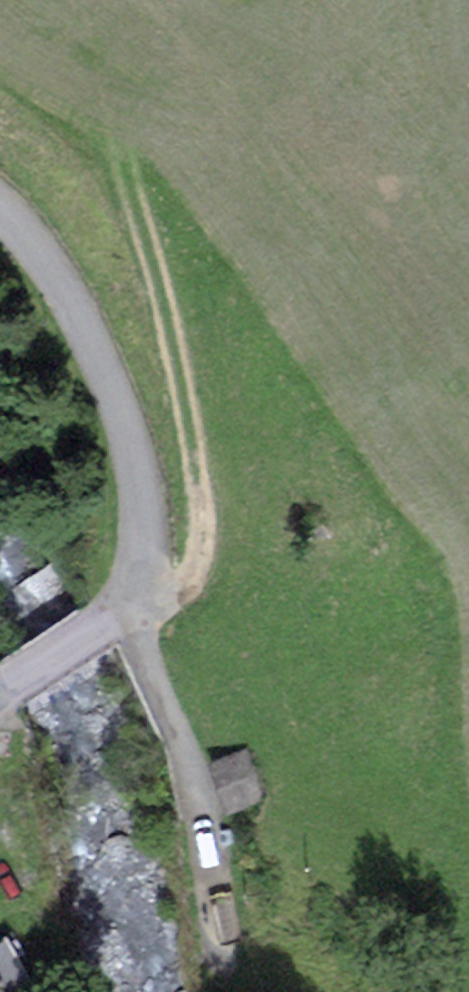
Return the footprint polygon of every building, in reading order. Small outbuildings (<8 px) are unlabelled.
[(266,801),(248,748),(208,761),(226,814),(266,801)] [(8,937),(0,942),(0,991),(40,991),(8,937)]
